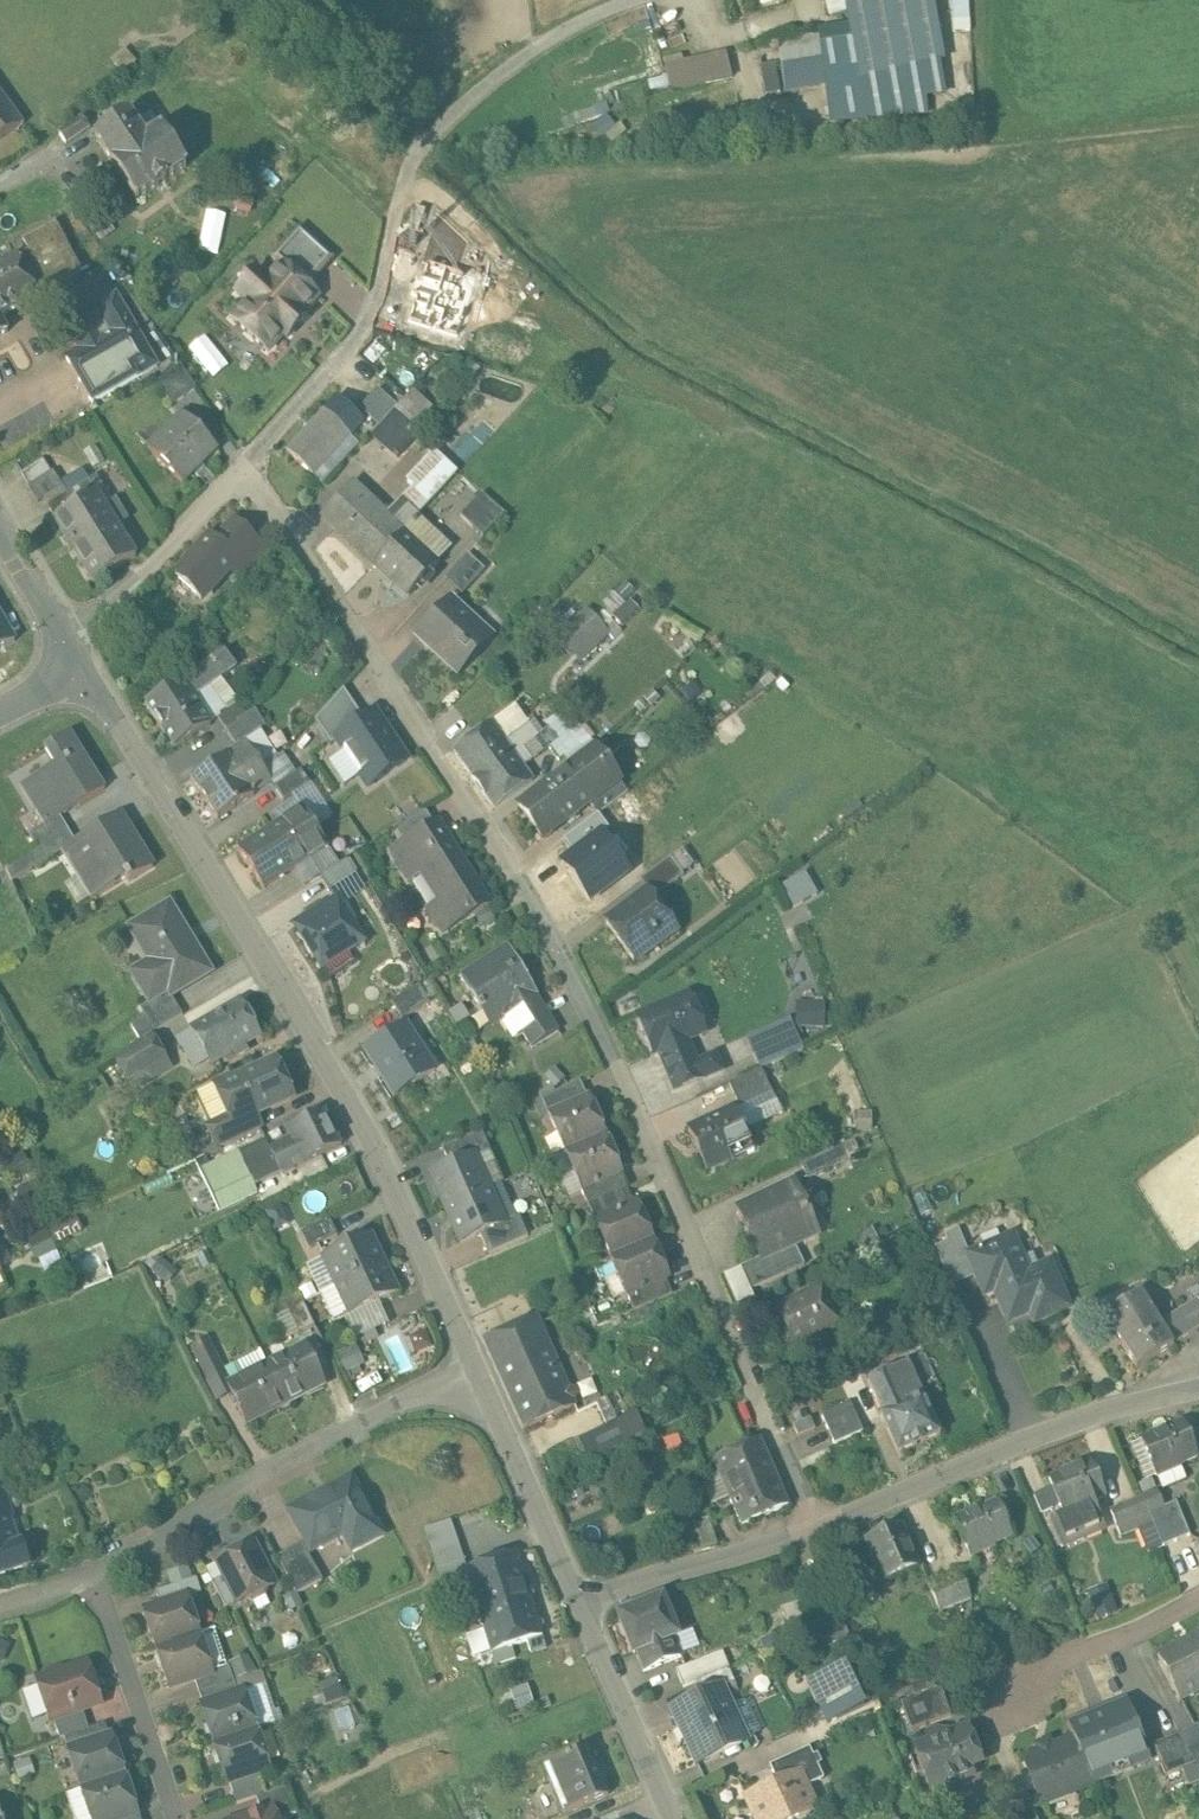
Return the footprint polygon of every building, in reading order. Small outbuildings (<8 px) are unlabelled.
[(848,13),(866,8),(888,3),(898,0),(844,0),(848,13)] [(888,3),(893,23),(894,25),(936,15),(932,0),(898,0),(888,3)] [(968,6),(951,7),(953,32),(970,31),(968,6)] [(866,8),(848,13),(852,25),(851,25),(851,26),(870,21),(866,8)] [(936,15),(894,25),(893,23),(852,32),(854,39),(822,44),(823,53),(826,85),(830,122),(927,113),(925,96),(942,95),(936,38),(940,37),(936,15)] [(823,53),(781,60),(786,91),(826,85),(823,53)] [(728,56),(665,70),(670,92),(732,78),(728,56)] [(775,64),(761,67),(766,94),(780,92),(775,64)] [(23,124),(0,92),(0,141),(23,124)] [(161,129),(147,139),(130,114),(96,137),(113,162),(111,163),(136,201),(156,188),(166,182),(166,181),(187,167),(161,129)] [(83,118),(60,133),(67,144),(90,129),(83,118)] [(55,223),(23,240),(29,252),(18,258),(35,291),(47,285),(49,289),(81,273),(55,223)] [(38,298),(35,291),(18,258),(0,267),(0,318),(38,298)] [(318,296),(282,263),(267,280),(256,271),(237,292),(247,302),(232,318),(268,351),(284,335),(287,338),(307,316),(303,313),(318,296)] [(116,294),(94,307),(101,320),(93,324),(91,321),(68,333),(79,352),(66,359),(82,385),(106,372),(113,384),(154,360),(116,294)] [(180,365),(157,380),(174,404),(196,388),(180,365)] [(396,405),(378,388),(360,407),(378,424),(391,410),(396,405)] [(437,410),(412,388),(392,411),(417,433),(437,410)] [(378,424),(371,433),(398,458),(419,434),(417,433),(392,411),(391,410),(378,424)] [(186,420),(156,451),(151,446),(148,448),(184,483),(219,447),(183,412),(181,415),(186,420)] [(350,435),(325,412),(289,452),(314,475),(350,435)] [(435,450),(407,479),(414,486),(431,502),(458,472),(435,450)] [(44,461),(21,475),(28,487),(51,472),(44,461)] [(51,472),(28,487),(38,503),(63,487),(53,471),(51,472)] [(88,479),(47,505),(55,518),(96,492),(88,479)] [(384,515),(351,483),(322,514),(374,563),(403,532),(418,516),(401,500),(399,499),(384,515)] [(414,486),(401,500),(418,516),(431,502),(414,486)] [(55,518),(54,518),(94,583),(136,556),(96,492),(55,518)] [(504,514),(482,492),(460,515),(483,536),(504,514)] [(210,537),(175,576),(201,599),(229,568),(236,560),(231,556),(249,536),(234,522),(216,542),(210,537)] [(403,532),(374,563),(408,595),(437,565),(403,532)] [(265,550),(249,536),(231,556),(236,560),(229,568),(240,578),(265,550)] [(467,554),(444,578),(462,594),(484,570),(467,554)] [(623,583),(604,564),(564,604),(573,613),(604,582),(614,592),(623,583)] [(493,638),(451,599),(417,636),(453,669),(467,654),(472,659),(493,638)] [(629,599),(612,615),(623,627),(640,611),(629,599)] [(603,626),(587,609),(558,635),(580,659),(609,632),(603,626)] [(0,613),(0,649),(15,640),(0,613)] [(612,618),(603,626),(609,632),(613,637),(622,629),(612,618)] [(226,650),(183,681),(194,698),(198,692),(221,676),(236,665),(226,650)] [(210,724),(218,715),(238,702),(221,676),(198,692),(194,698),(210,724)] [(194,698),(183,681),(145,705),(173,748),(210,724),(194,698)] [(218,715),(226,727),(246,714),(238,702),(218,715)] [(515,705),(454,748),(474,776),(473,777),(485,795),(487,794),(495,806),(532,779),(504,738),(527,722),(515,705)] [(226,727),(225,727),(236,744),(244,739),(258,730),(264,726),(254,709),(246,714),(226,727)] [(375,713),(337,739),(368,786),(406,760),(375,713)] [(577,725),(568,732),(577,743),(587,736),(577,725)] [(248,745),(229,757),(228,755),(192,778),(218,818),(254,795),(253,793),(271,781),(262,767),(276,758),(258,730),(244,739),(248,745)] [(106,789),(70,732),(45,747),(59,769),(24,791),(45,825),(46,826),(59,818),(106,789)] [(568,732),(549,746),(558,757),(557,757),(559,759),(564,755),(577,743),(568,732)] [(587,736),(577,743),(564,755),(573,765),(595,749),(595,750),(597,748),(587,736)] [(595,750),(574,767),(573,765),(519,806),(543,837),(602,793),(602,791),(618,779),(595,750)] [(301,769),(275,786),(285,801),(311,784),(301,769)] [(619,780),(602,793),(611,804),(627,792),(619,780)] [(329,847),(304,807),(283,820),(308,860),(329,847)] [(427,811),(400,828),(408,841),(435,824),(427,811)] [(120,813),(82,836),(85,841),(67,853),(95,898),(126,879),(129,884),(154,868),(120,813)] [(59,818),(46,826),(45,825),(30,834),(38,848),(68,829),(67,826),(65,827),(59,818)] [(308,860),(283,820),(238,848),(264,888),(308,860)] [(490,902),(439,821),(435,824),(408,841),(391,851),(410,880),(424,871),(443,901),(428,910),(442,932),(490,902)] [(68,829),(38,848),(46,860),(76,841),(68,829)] [(603,833),(563,864),(588,896),(628,865),(603,833)] [(670,856),(640,879),(649,891),(654,897),(684,875),(670,856)] [(346,859),(320,876),(328,889),(354,873),(346,859)] [(354,873),(328,889),(335,900),(336,899),(337,901),(338,903),(363,887),(354,873)] [(649,891),(606,923),(634,960),(657,943),(659,945),(661,943),(660,941),(677,928),(654,897),(649,891)] [(335,900),(295,925),(321,966),(362,941),(338,903),(337,901),(336,899),(335,900)] [(212,972),(170,903),(130,928),(150,961),(131,972),(149,1002),(150,1003),(169,992),(171,996),(173,996),(212,972)] [(509,945),(460,975),(478,1005),(476,1006),(479,1012),(489,1005),(500,1022),(506,1018),(516,1034),(521,1031),(522,1031),(536,1023),(532,1017),(545,1008),(537,994),(538,993),(509,945)] [(419,984),(392,1001),(402,1018),(429,1001),(419,984)] [(169,992),(150,1003),(149,1002),(140,1007),(155,1031),(184,1014),(173,996),(171,996),(169,992)] [(688,995),(638,1016),(654,1053),(659,1051),(664,1061),(690,1050),(685,1040),(704,1032),(688,995)] [(795,1025),(824,1026),(825,1001),(796,999),(795,1025)] [(240,1001),(192,1029),(211,1063),(260,1035),(240,1001)] [(545,1008),(532,1017),(536,1023),(522,1031),(532,1047),(559,1030),(545,1008)] [(744,1035),(758,1067),(802,1048),(788,1016),(744,1035)] [(408,1022),(364,1049),(393,1096),(437,1068),(408,1022)] [(150,1035),(114,1057),(131,1085),(168,1063),(150,1035)] [(690,1050),(664,1061),(676,1089),(702,1078),(696,1064),(690,1050)] [(720,1070),(714,1056),(696,1064),(702,1078),(720,1070)] [(276,1061),(233,1081),(236,1087),(219,1095),(229,1117),(232,1124),(254,1114),(292,1096),(276,1061)] [(762,1069),(729,1082),(739,1106),(772,1093),(762,1069)] [(580,1080),(542,1099),(549,1115),(588,1097),(580,1080)] [(772,1093),(739,1106),(736,1108),(744,1127),(780,1112),(772,1093)] [(588,1097),(549,1115),(565,1151),(606,1134),(590,1097),(588,1097)] [(736,1108),(689,1129),(708,1171),(755,1151),(744,1127),(736,1108)] [(325,1111),(287,1129),(291,1138),(302,1163),(341,1145),(325,1111)] [(254,1114),(232,1124),(229,1117),(210,1126),(221,1147),(261,1128),(254,1114)] [(482,1130),(442,1147),(450,1165),(474,1155),(475,1156),(490,1149),(482,1130)] [(606,1134),(565,1151),(581,1188),(620,1171),(622,1170),(606,1134)] [(264,1135),(237,1148),(238,1152),(246,1168),(274,1155),(270,1147),(264,1135)] [(858,1137),(833,1149),(840,1164),(864,1153),(858,1137)] [(291,1138),(270,1147),(274,1155),(282,1172),(302,1163),(291,1138)] [(833,1149),(801,1164),(808,1179),(840,1164),(833,1149)] [(238,1152),(200,1169),(207,1184),(214,1200),(220,1212),(258,1195),(246,1168),(238,1152)] [(450,1165),(431,1174),(446,1208),(489,1189),(475,1156),(474,1155),(450,1165)] [(620,1171),(581,1188),(588,1204),(627,1187),(620,1171)] [(794,1183),(738,1209),(760,1258),(739,1268),(749,1290),(804,1264),(796,1247),(784,1253),(782,1249),(817,1232),(794,1183)] [(214,1200),(207,1184),(199,1188),(206,1203),(214,1200)] [(627,1187),(588,1204),(595,1220),(634,1204),(627,1187)] [(489,1189),(446,1208),(461,1242),(480,1233),(504,1223),(504,1221),(489,1189)] [(634,1204),(595,1220),(611,1257),(652,1240),(637,1202),(634,1204)] [(519,1215),(504,1221),(504,1223),(480,1233),(489,1253),(528,1236),(519,1215)] [(330,1220),(302,1234),(309,1249),(337,1235),(330,1220)] [(370,1234),(322,1257),(336,1286),(384,1263),(370,1234)] [(1013,1237),(968,1255),(985,1295),(995,1290),(1006,1315),(1028,1305),(1031,1312),(1063,1298),(1064,1298),(1050,1264),(1020,1277),(1015,1263),(1014,1262),(1015,1261),(1022,1258),(1013,1237)] [(652,1240),(611,1257),(627,1295),(666,1278),(668,1277),(652,1240)] [(842,1259),(816,1272),(823,1286),(849,1273),(842,1259)] [(336,1286),(321,1293),(334,1320),(349,1313),(350,1316),(371,1306),(398,1293),(384,1263),(336,1286)] [(739,1268),(721,1276),(736,1308),(754,1300),(749,1290),(739,1268)] [(666,1278),(627,1295),(634,1310),(672,1294),(666,1278)] [(822,1286),(769,1313),(787,1350),(841,1324),(822,1286)] [(1140,1294),(1104,1317),(1137,1370),(1173,1347),(1172,1346),(1198,1329),(1198,1303),(1197,1301),(1159,1325),(1140,1294)] [(300,1297),(285,1304),(289,1314),(299,1334),(315,1326),(300,1297)] [(350,1316),(345,1318),(355,1337),(380,1325),(371,1306),(350,1316)] [(289,1314),(277,1319),(287,1340),(299,1334),(289,1314)] [(537,1314),(482,1339),(504,1388),(523,1379),(525,1383),(559,1367),(537,1314)] [(307,1346),(266,1366),(286,1404),(326,1385),(307,1346)] [(941,1434),(908,1361),(868,1379),(883,1413),(881,1414),(898,1453),(941,1434)] [(266,1366),(226,1385),(245,1424),(286,1404),(266,1366)] [(559,1367),(525,1383),(523,1379),(504,1388),(524,1430),(575,1405),(559,1367)] [(851,1403),(823,1415),(836,1443),(863,1431),(851,1403)] [(637,1414),(579,1443),(587,1466),(647,1436),(637,1414)] [(809,1416),(793,1424),(798,1436),(815,1428),(809,1416)] [(1183,1422),(1141,1440),(1156,1477),(1181,1466),(1179,1463),(1197,1456),(1183,1422)] [(789,1505),(760,1439),(713,1459),(720,1474),(702,1482),(712,1504),(730,1497),(742,1525),(789,1505)] [(579,1443),(550,1455),(558,1477),(587,1466),(579,1443)] [(1092,1461),(1049,1479),(1052,1487),(1060,1505),(1065,1515),(1050,1521),(1062,1548),(1107,1529),(1095,1500),(1106,1495),(1092,1461)] [(351,1479),(290,1511),(311,1551),(343,1533),(352,1550),(381,1535),(351,1479)] [(0,1487),(0,1521),(9,1518),(12,1517),(2,1486),(0,1487)] [(1052,1487),(1033,1495),(1041,1513),(1060,1505),(1052,1487)] [(1158,1491),(1142,1498),(1149,1513),(1165,1507),(1158,1491)] [(1149,1513),(1142,1498),(1129,1503),(1135,1519),(1149,1513)] [(997,1501),(955,1518),(970,1555),(994,1546),(993,1543),(1011,1535),(997,1501)] [(1165,1507),(1149,1513),(1162,1546),(1190,1535),(1176,1502),(1165,1507)] [(1129,1503),(1111,1511),(1121,1535),(1138,1527),(1135,1519),(1129,1503)] [(0,1521),(0,1575),(31,1565),(24,1541),(17,1543),(9,1518),(0,1521)] [(449,1521),(425,1530),(434,1554),(458,1545),(449,1521)] [(710,1522),(686,1529),(693,1552),(716,1546),(710,1522)] [(901,1524),(867,1539),(874,1556),(872,1557),(882,1581),(919,1566),(901,1524)] [(252,1543),(218,1561),(225,1576),(238,1601),(239,1603),(246,1599),(252,1602),(265,1595),(267,1589),(274,1585),(252,1543)] [(302,1544),(277,1557),(296,1595),(323,1581),(302,1544)] [(458,1545),(434,1554),(440,1571),(464,1561),(458,1545)] [(516,1552),(465,1568),(484,1630),(468,1635),(475,1657),(492,1652),(504,1648),(542,1637),(516,1552)] [(960,1572),(944,1578),(955,1605),(971,1598),(960,1572)] [(238,1601),(225,1576),(213,1582),(225,1607),(238,1601)] [(196,1578),(156,1591),(160,1605),(187,1596),(187,1597),(201,1592),(196,1578)] [(944,1578),(929,1584),(940,1611),(955,1605),(944,1578)] [(1085,1590),(1092,1618),(1117,1612),(1109,1583),(1085,1590)] [(160,1605),(144,1610),(157,1649),(199,1634),(187,1597),(187,1596),(160,1605)] [(662,1599),(620,1615),(634,1652),(637,1651),(644,1670),(681,1656),(673,1636),(676,1634),(662,1599)] [(199,1634),(157,1649),(170,1687),(195,1678),(212,1672),(212,1671),(227,1666),(214,1629),(199,1634)] [(1158,1656),(1181,1701),(1198,1692),(1198,1636),(1158,1656)] [(504,1648),(492,1652),(495,1663),(507,1659),(504,1648)] [(721,1652),(676,1670),(683,1687),(696,1682),(728,1669),(721,1652)] [(802,1681),(824,1724),(859,1707),(837,1663),(802,1681)] [(87,1664),(65,1672),(59,1669),(45,1674),(42,1679),(38,1681),(51,1720),(53,1719),(82,1709),(100,1703),(87,1664)] [(227,1666),(212,1671),(212,1672),(195,1678),(199,1692),(234,1680),(229,1666),(227,1666)] [(728,1669),(696,1682),(703,1695),(722,1686),(723,1688),(735,1683),(728,1669)] [(320,1683),(327,1702),(354,1692),(347,1673),(320,1683)] [(234,1680),(199,1692),(204,1705),(239,1694),(234,1680)] [(703,1695),(671,1709),(696,1762),(742,1741),(727,1709),(732,1707),(723,1688),(722,1686),(703,1695)] [(941,1688),(901,1703),(911,1730),(951,1715),(941,1688)] [(204,1705),(201,1706),(214,1744),(257,1730),(244,1692),(239,1694),(204,1705)] [(1127,1702),(1068,1725),(1074,1739),(1087,1771),(1125,1757),(1127,1764),(1148,1756),(1127,1702)] [(340,1733),(362,1726),(355,1704),(333,1710),(340,1733)] [(82,1709),(53,1719),(60,1739),(64,1737),(89,1729),(82,1709)] [(89,1729),(64,1737),(69,1750),(109,1736),(105,1723),(89,1729)] [(1198,1724),(1179,1734),(1195,1764),(1198,1770),(1198,1727),(1198,1724)] [(257,1730),(214,1744),(227,1782),(229,1782),(258,1772),(269,1768),(257,1730)] [(966,1730),(939,1741),(938,1738),(929,1742),(929,1744),(915,1750),(922,1769),(924,1769),(931,1787),(945,1782),(946,1786),(950,1788),(959,1784),(960,1782),(959,1780),(973,1775),(970,1767),(981,1762),(976,1749),(974,1749),(966,1730)] [(1179,1734),(1153,1744),(1166,1775),(1195,1764),(1179,1734)] [(109,1736),(69,1750),(82,1789),(124,1774),(111,1735),(109,1736)] [(1074,1739),(1023,1759),(1041,1806),(1093,1785),(1087,1771),(1074,1739)] [(590,1749),(545,1768),(546,1770),(550,1768),(568,1810),(563,1812),(564,1814),(609,1795),(603,1780),(598,1781),(587,1753),(591,1752),(590,1749)] [(258,1772),(229,1782),(237,1804),(256,1797),(266,1794),(258,1772)] [(82,1789),(92,1818),(119,1818),(137,1813),(124,1774),(82,1789)] [(781,1776),(759,1785),(770,1812),(792,1803),(781,1776)] [(256,1797),(261,1813),(273,1809),(276,1818),(278,1818),(298,1813),(289,1787),(266,1794),(256,1797)] [(1017,1814),(1019,1818),(1038,1818),(1033,1807),(1017,1814)] [(243,1818),(276,1818),(273,1809),(261,1813),(243,1818)]
